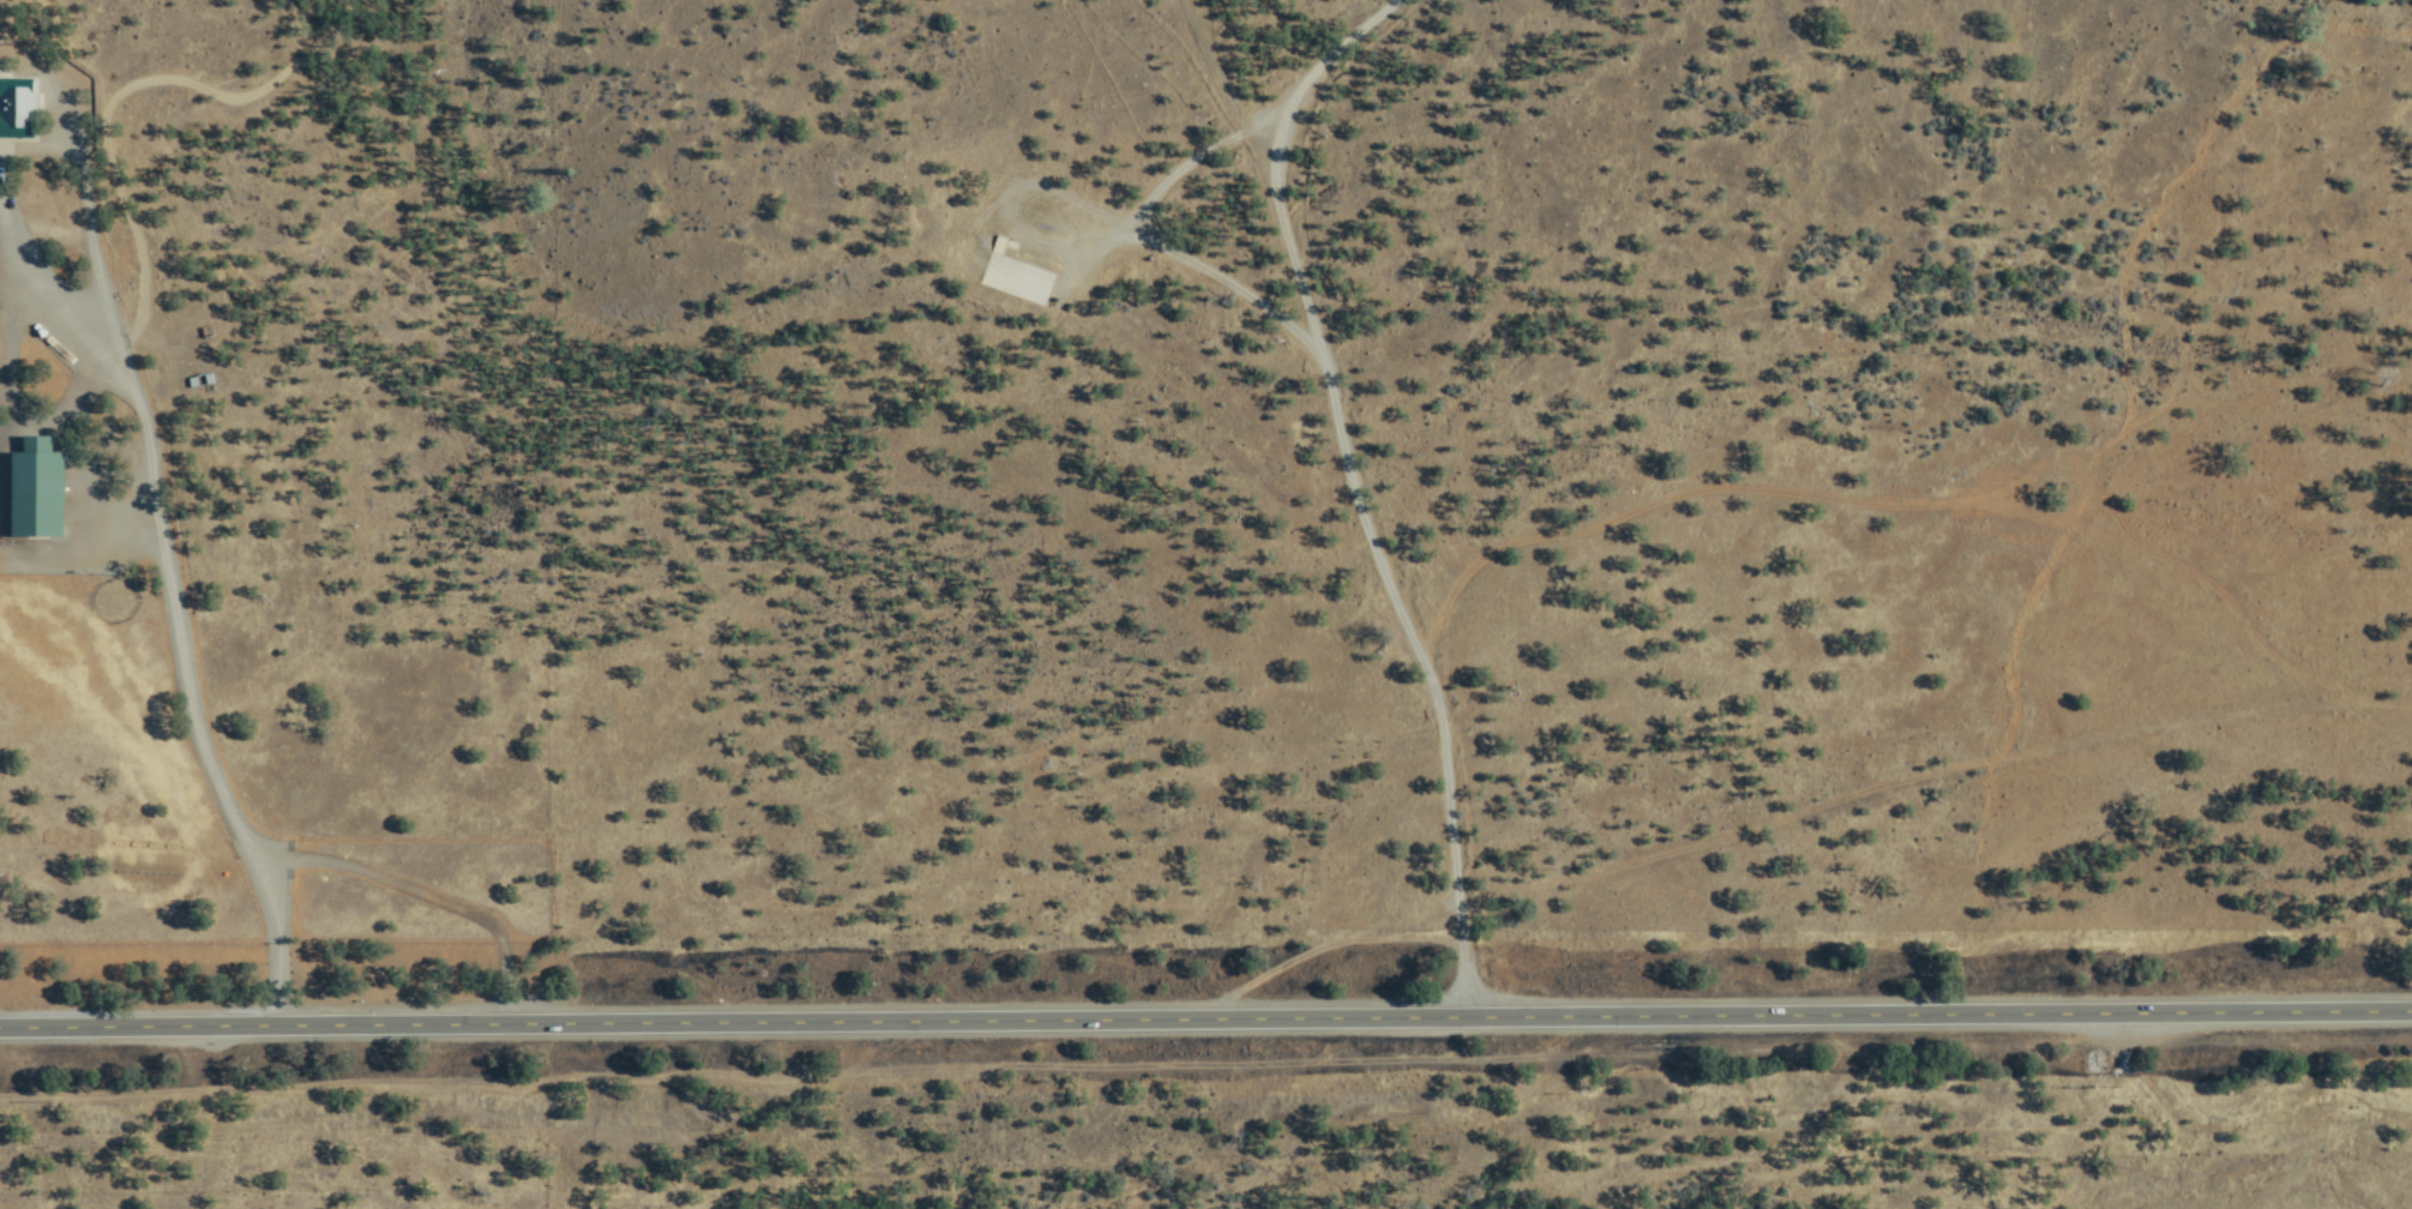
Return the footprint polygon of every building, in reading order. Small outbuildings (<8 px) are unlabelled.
[(0,78),(0,138),(32,138),(33,78),(0,78)] [(1042,306),(1052,273),(999,256),(1005,238),(994,235),(978,285),(1042,306)] [(64,537),(64,454),(52,454),(52,436),(24,436),(23,452),(12,452),(11,537),(64,537)]
